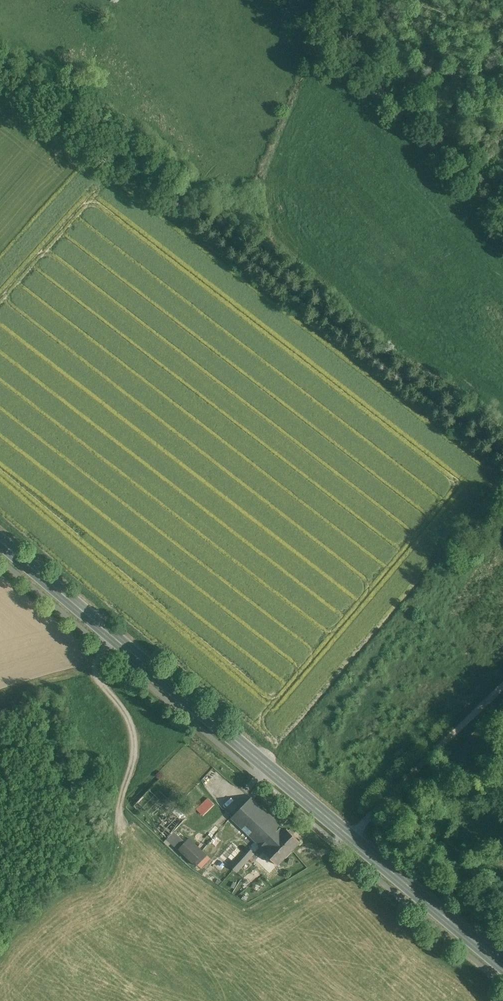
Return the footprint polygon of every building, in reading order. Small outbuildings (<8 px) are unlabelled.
[(187,817),(154,785),(134,806),(167,838),(173,832),(187,817)] [(193,805),(204,815),(213,805),(203,795),(193,805)] [(282,826),(251,797),(231,818),(261,847),(268,840),(282,826)] [(286,830),(282,826),(268,840),(261,847),(266,851),(264,852),(277,865),(285,857),(286,858),(293,850),(292,850),(300,842),(287,829),(286,830)] [(185,843),(173,832),(167,838),(179,849),(185,843)] [(185,843),(179,849),(192,862),(202,851),(189,838),(185,843)] [(243,851),(230,865),(237,872),(254,853),(249,848),(244,853),(243,851)] [(202,851),(192,862),(197,866),(207,855),(202,851)] [(267,877),(261,883),(264,886),(271,881),(267,877)]
